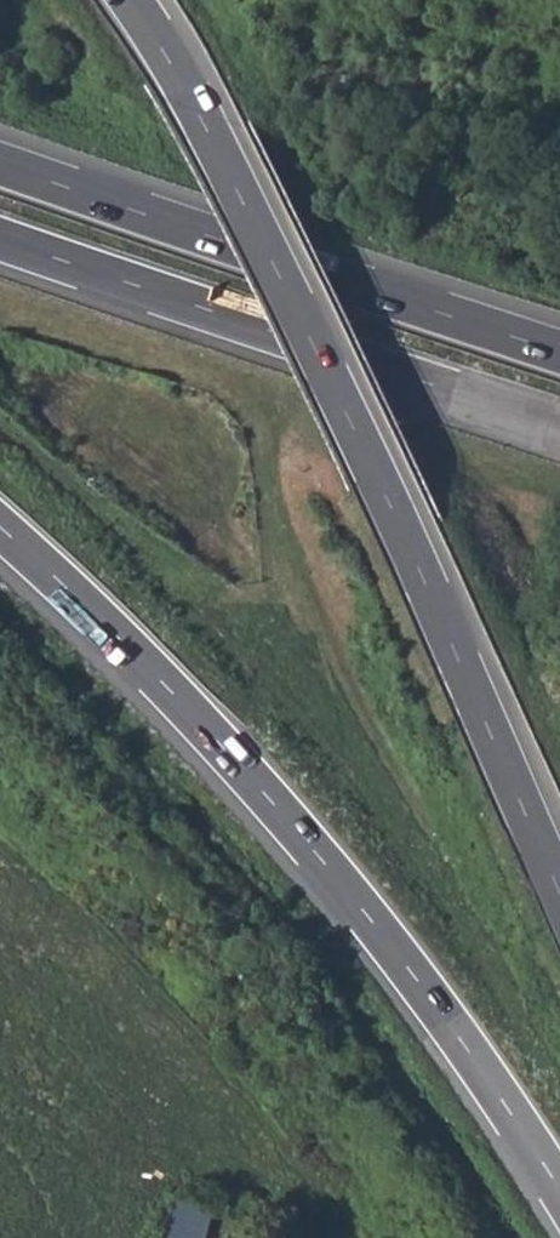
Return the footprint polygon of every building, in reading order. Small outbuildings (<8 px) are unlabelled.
[(166,1237),(211,1237),(218,1207),(179,1193),(166,1237)]
